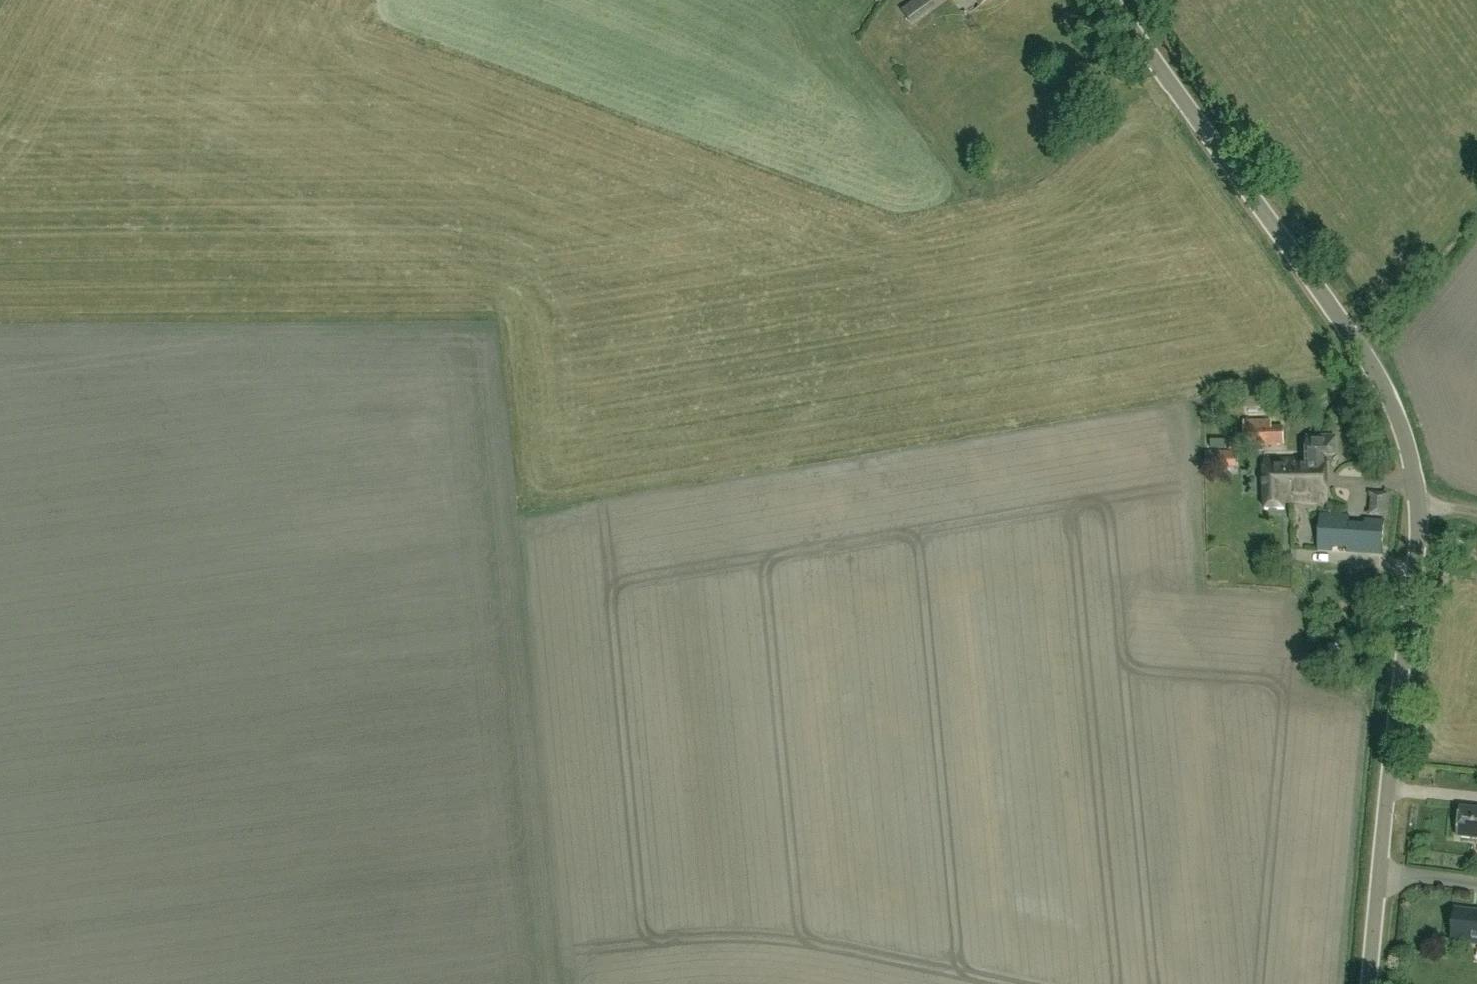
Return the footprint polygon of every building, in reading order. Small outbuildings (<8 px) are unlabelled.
[(934,6),(930,0),(915,0),(901,10),(910,23),(934,6)] [(1283,444),(1283,427),(1268,428),(1267,420),(1244,421),(1244,446),(1258,446),(1258,445),(1283,444)] [(1291,484),(1291,502),(1327,502),(1327,460),(1322,460),(1322,453),(1335,453),(1335,437),(1307,437),(1307,460),(1295,460),(1295,484),(1291,484)] [(1264,509),(1284,509),(1284,502),(1291,502),(1291,484),(1295,484),(1295,460),(1264,460),(1264,509)] [(1349,515),(1320,514),(1317,550),(1381,554),(1383,521),(1364,520),(1364,525),(1349,524),(1349,515)] [(1460,807),(1457,837),(1476,839),(1476,809),(1460,807)] [(1455,911),(1452,941),(1476,944),(1476,914),(1455,911)]
